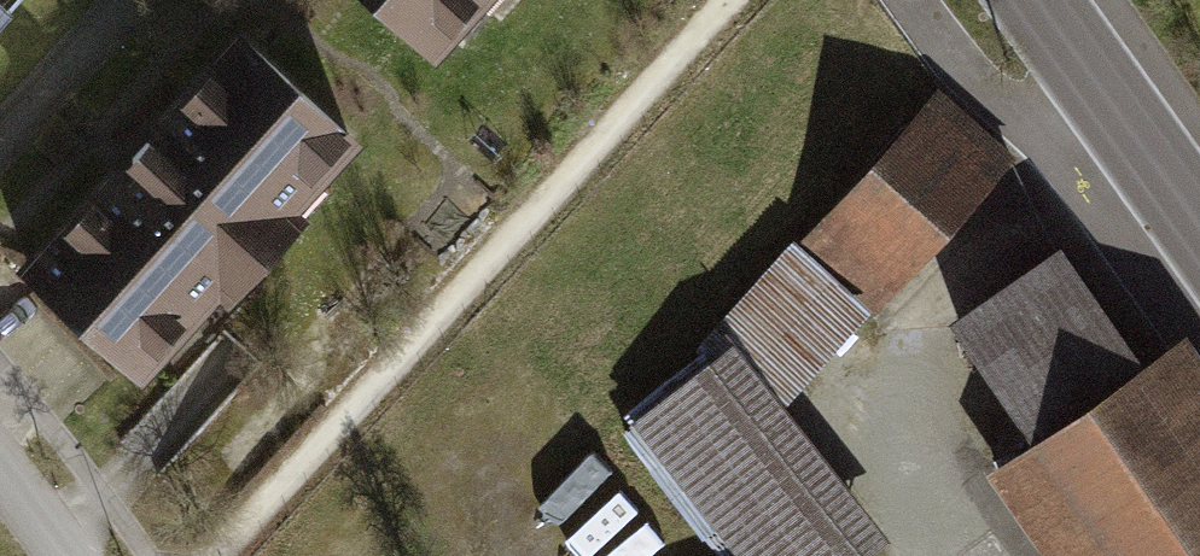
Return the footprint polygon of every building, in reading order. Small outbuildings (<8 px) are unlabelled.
[(18,0),(0,0),(0,20),(18,0)] [(420,71),(486,0),(343,0),(420,71)] [(125,391),(205,305),(215,313),(287,235),(278,226),(347,152),(219,34),(0,271),(0,277),(125,391)] [(954,189),(985,160),(917,88),(886,117),(954,189)] [(873,152),(797,239),(873,306),(876,309),(953,222),(873,152)] [(701,350),(621,413),(735,555),(865,555),(890,537),(784,405),(873,306),(797,239),(792,235),(695,344),(701,350)] [(1183,337),(1151,359),(1063,236),(951,316),(1038,439),(989,474),(1048,555),(1199,555),(1199,361),(1183,337)]
